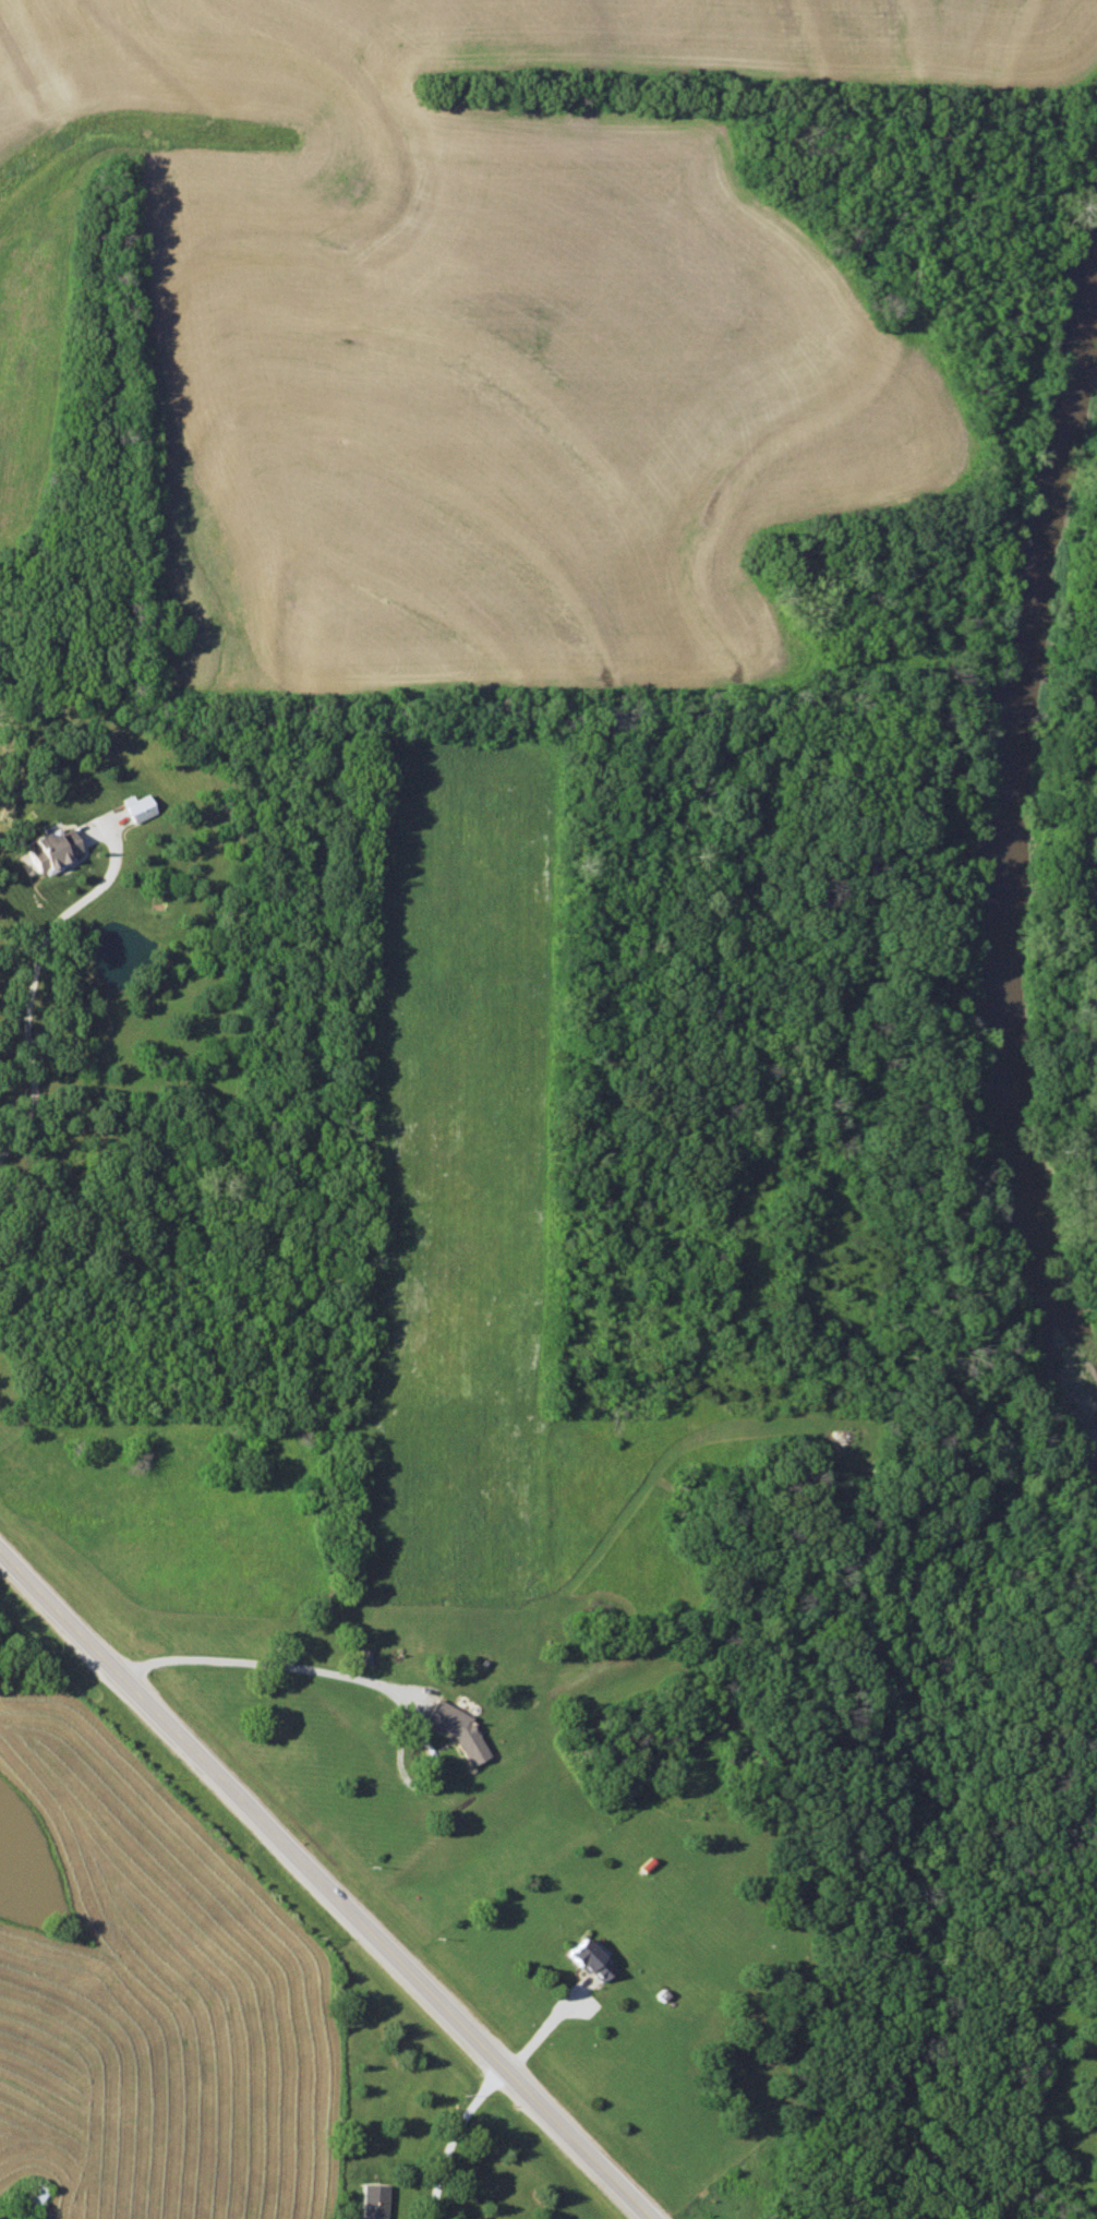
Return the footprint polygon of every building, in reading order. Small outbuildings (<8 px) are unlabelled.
[(36,873),(83,854),(71,824),(24,843),(36,873)] [(422,1724),(481,1757),(489,1743),(466,1730),(473,1717),(436,1697),(422,1724)] [(614,1965),(584,1936),(568,1952),(598,1981),(614,1965)] [(36,2181),(15,2211),(27,2218),(28,2218),(49,2190),(36,2181)] [(388,2184),(362,2184),(362,2218),(388,2218),(388,2184)]
